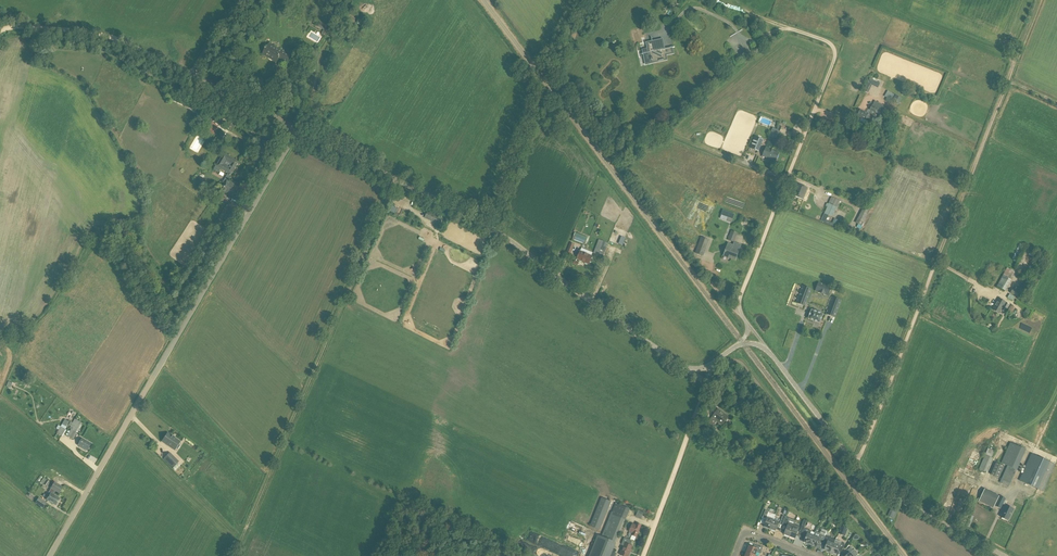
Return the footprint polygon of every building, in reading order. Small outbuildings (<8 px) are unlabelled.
[(320,22),(318,25),(325,29),(322,35),(325,37),(331,28),(320,22)] [(652,63),(659,61),(664,60),(666,60),(665,55),(669,54),(672,53),(671,48),(655,51),(653,42),(648,43),(651,57),(650,57),(651,60),(652,60),(652,63)] [(287,61),(290,56),(269,44),(263,54),(277,62),(279,57),(287,61)] [(864,91),(868,93),(872,85),(878,88),(880,83),(870,78),(864,91)] [(891,103),(892,100),(899,104),(902,99),(895,95),(891,92),(890,93),(888,91),(885,96),(887,98),(886,100),(891,103)] [(877,109),(882,111),(884,105),(875,100),(872,106),(877,109)] [(858,116),(865,120),(868,121),(868,122),(873,124),(876,118),(871,115),(871,116),(868,114),(861,110),(858,116)] [(229,122),(226,127),(232,130),(235,125),(229,122)] [(212,123),(207,131),(214,135),(219,127),(212,123)] [(254,133),(257,128),(252,124),(249,130),(254,133)] [(750,148),(759,151),(764,139),(755,136),(750,148)] [(763,156),(770,159),(771,159),(776,161),(779,153),(772,150),(772,149),(766,147),(763,156)] [(231,175),(239,162),(224,153),(217,166),(231,175)] [(232,196),(238,186),(227,180),(222,190),(232,196)] [(793,195),(803,199),(808,188),(797,184),(793,195)] [(825,223),(826,221),(833,206),(836,200),(832,198),(821,222),(825,224),(825,223)] [(230,209),(224,220),(231,224),(237,213),(230,209)] [(856,223),(862,226),(869,212),(863,209),(856,223)] [(735,214),(723,210),(721,215),(728,217),(727,220),(731,222),(735,214)] [(424,217),(439,225),(442,219),(427,211),(424,217)] [(728,240),(733,243),(737,233),(731,231),(728,240)] [(573,240),(585,244),(587,239),(575,234),(573,240)] [(696,254),(703,256),(708,241),(701,238),(696,254)] [(725,251),(737,255),(739,250),(741,245),(736,243),(735,246),(728,243),(727,246),(725,251)] [(577,259),(589,264),(592,256),(580,251),(577,259)] [(737,255),(725,251),(723,256),(736,260),(737,255)] [(1003,275),(1010,280),(1014,272),(1007,268),(1003,275)] [(1010,280),(1003,275),(997,286),(1005,291),(1011,280),(1010,280)] [(825,295),(827,296),(831,288),(818,283),(815,291),(817,292),(825,295)] [(802,286),(796,303),(804,306),(810,289),(802,286)] [(1021,293),(1014,290),(1012,289),(1010,293),(1018,298),(1019,296),(1021,293)] [(978,294),(981,295),(979,300),(989,304),(993,295),(980,290),(978,294)] [(832,298),(825,315),(833,318),(840,301),(832,298)] [(993,310),(1000,313),(1001,310),(1005,312),(1009,304),(1006,302),(999,298),(993,310)] [(807,319),(819,324),(822,315),(810,310),(807,319)] [(712,418),(707,425),(713,429),(716,426),(714,424),(716,421),(722,425),(729,416),(718,409),(712,418)] [(74,439),(82,423),(75,419),(73,423),(71,422),(69,425),(71,427),(70,429),(71,429),(68,436),(74,439)] [(62,436),(65,430),(61,427),(57,433),(62,436)] [(167,434),(162,441),(165,443),(164,444),(165,444),(168,446),(169,447),(169,446),(171,447),(173,448),(174,446),(177,442),(178,441),(175,439),(171,436),(167,434)] [(91,444),(82,438),(78,445),(87,451),(91,444)] [(1000,463),(1007,466),(1016,469),(1024,449),(1009,443),(1000,463)] [(1019,480),(1042,490),(1054,463),(1031,453),(1019,480)] [(178,462),(171,454),(165,460),(172,467),(178,462)] [(979,468),(986,471),(993,457),(985,454),(979,468)] [(991,473),(999,477),(1004,465),(996,462),(991,473)] [(1016,469),(1007,466),(999,483),(1008,486),(1016,469)] [(44,477),(40,482),(47,487),(50,482),(44,477)] [(51,493),(47,500),(56,506),(60,499),(53,495),(56,491),(59,493),(63,487),(54,482),(51,488),(49,492),(51,493)] [(995,506),(1001,508),(1005,498),(1000,496),(995,506)] [(602,498),(591,526),(600,530),(611,502),(602,498)] [(589,555),(610,555),(629,509),(625,508),(622,507),(615,504),(594,555),(590,554),(589,555)] [(1001,517),(1008,521),(1014,509),(1005,505),(1003,509),(1004,510),(1001,517)] [(773,520),(775,516),(775,515),(768,512),(765,511),(763,518),(767,519),(764,527),(770,529),(773,520)] [(778,517),(775,516),(773,520),(770,529),(775,531),(780,520),(777,519),(778,517)] [(629,532),(632,533),(632,535),(636,537),(641,525),(637,523),(636,525),(632,524),(629,532)] [(784,534),(789,537),(794,525),(789,523),(788,526),(787,526),(784,534)] [(800,527),(794,525),(789,537),(795,539),(800,527)] [(809,546),(810,546),(813,536),(810,534),(811,531),(804,528),(802,533),(801,535),(806,537),(804,542),(807,543),(806,544),(809,546)] [(813,546),(816,547),(818,543),(822,545),(822,543),(825,536),(820,534),(820,533),(815,531),(813,536),(810,546),(813,547),(813,546)] [(830,554),(830,552),(835,540),(832,539),(832,537),(825,535),(825,536),(822,543),(826,545),(824,550),(827,551),(827,552),(829,553),(830,554)] [(632,541),(624,538),(621,545),(624,546),(620,554),(624,555),(628,555),(632,546),(630,545),(632,541)] [(835,540),(830,552),(830,554),(833,554),(834,554),(836,555),(839,550),(842,551),(845,544),(835,540)] [(747,552),(756,555),(757,552),(760,554),(763,548),(755,545),(754,548),(749,546),(749,547),(748,547),(746,551),(747,551),(747,552)] [(858,555),(858,553),(856,550),(853,550),(851,547),(845,552),(847,555),(846,555),(856,555),(858,555)]
